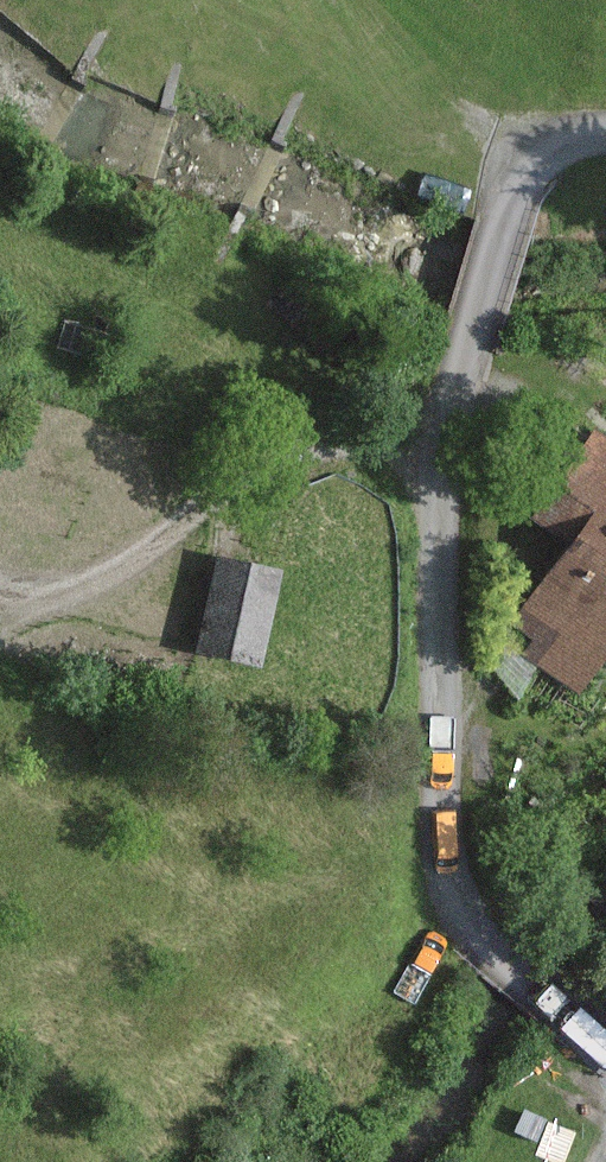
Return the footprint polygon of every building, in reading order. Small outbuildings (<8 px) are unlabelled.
[(502,634),(566,683),(605,630),(605,456),(588,443),(524,528),(561,556),(502,634)] [(270,575),(209,560),(185,657),(246,672),(270,575)]
